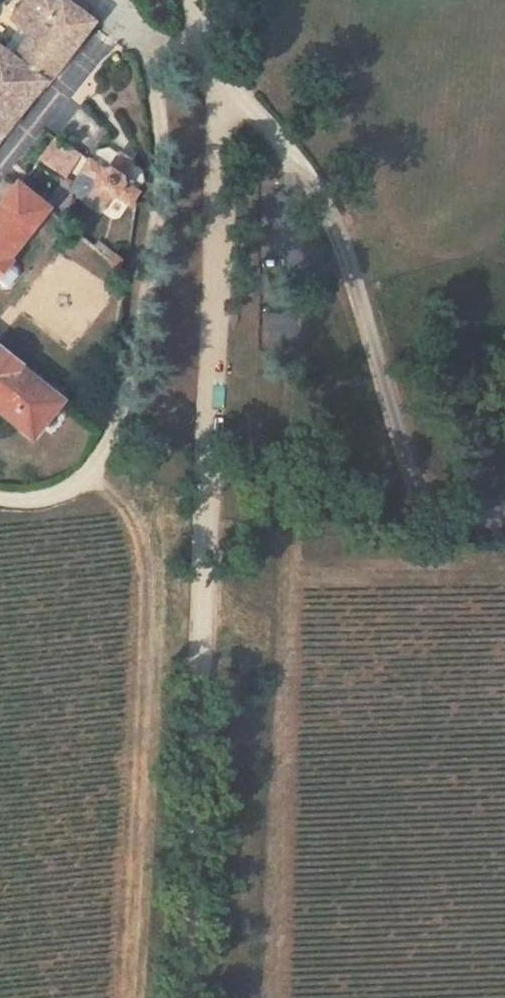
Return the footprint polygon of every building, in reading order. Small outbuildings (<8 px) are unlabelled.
[(2,92),(45,36),(0,3),(0,91),(2,92)] [(53,110),(69,131),(87,118),(72,96),(53,110)] [(105,205),(122,181),(86,156),(69,181),(105,205)] [(0,196),(0,271),(50,208),(13,179),(0,196)] [(46,279),(50,273),(35,262),(30,268),(46,279)] [(28,444),(64,400),(0,349),(0,422),(28,444)]
